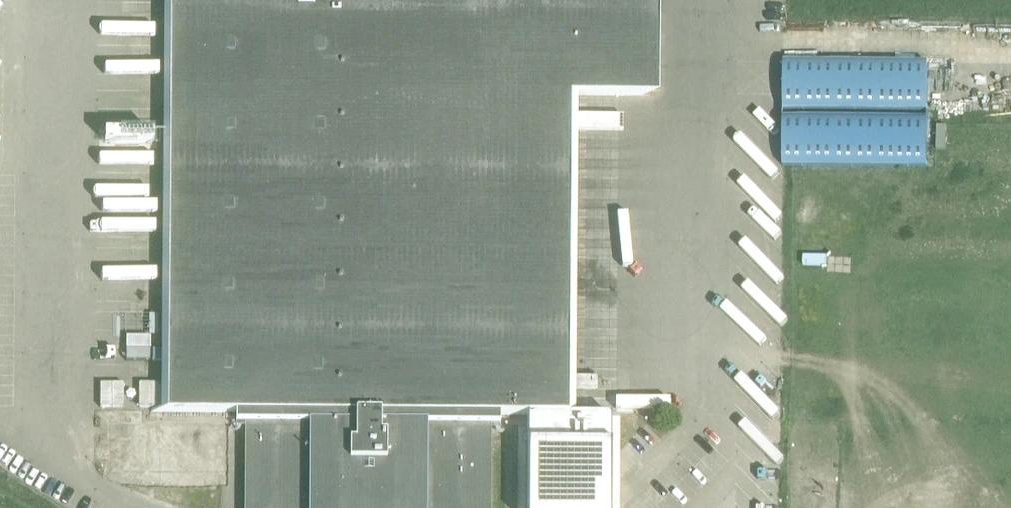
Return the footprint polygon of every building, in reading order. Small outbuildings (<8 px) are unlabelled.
[(166,411),(251,412),(251,422),(244,422),(244,507),(490,507),(490,424),(483,424),(484,413),(527,414),(526,507),(610,507),(610,415),(568,415),(570,95),(657,95),(658,12),(578,12),(578,0),(169,0),(166,411)] [(826,32),(840,15),(833,9),(819,26),(826,32)] [(788,162),(926,163),(926,115),(926,111),(927,63),(783,61),(782,110),(782,114),(782,162),(788,162)] [(104,132),(104,142),(153,142),(153,133),(104,132)] [(224,481),(224,432),(126,431),(125,443),(113,443),(113,480),(224,481)]
